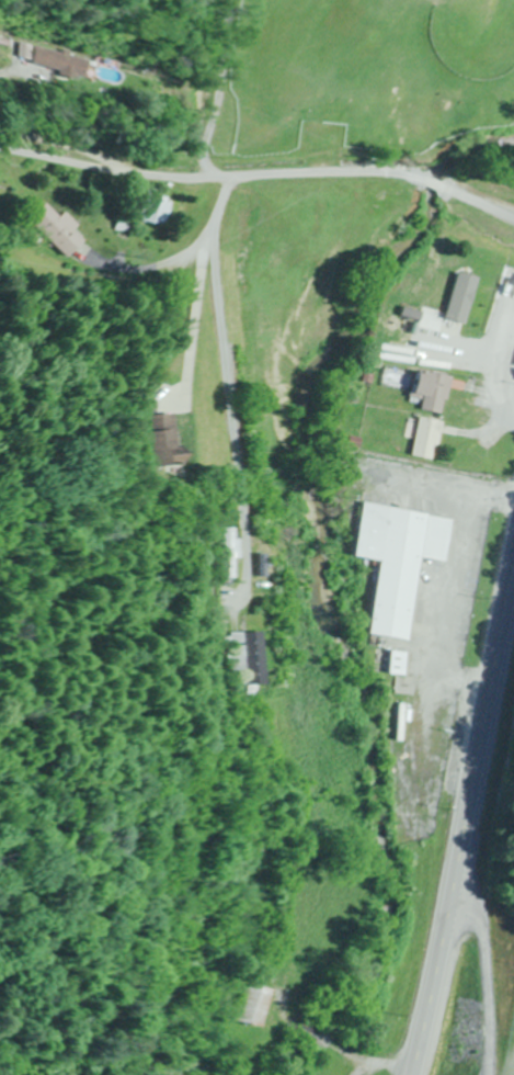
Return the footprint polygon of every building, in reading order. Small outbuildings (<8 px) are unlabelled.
[(91,80),(95,62),(32,46),(28,64),(91,80)] [(150,190),(134,187),(128,221),(158,227),(163,199),(149,197),(150,190)] [(56,212),(51,217),(36,203),(20,221),(62,258),(77,241),(66,231),(71,226),(56,212)] [(471,278),(445,273),(435,324),(461,329),(471,278)] [(411,326),(404,362),(430,367),(437,331),(411,326)] [(450,378),(416,371),(411,395),(421,397),(419,411),(443,415),(450,378)] [(190,464),(189,452),(180,452),(176,414),(150,416),(155,467),(190,464)] [(434,461),(442,423),(417,418),(410,456),(434,461)] [(454,518),(356,504),(348,557),(375,562),(364,635),(406,641),(418,559),(447,563),(454,518)] [(223,528),(222,579),(236,579),(237,538),(234,538),(234,528),(223,528)] [(259,684),(256,634),(240,635),(240,638),(230,638),(232,673),(243,673),(243,685),(259,684)] [(401,677),(404,653),(387,651),(385,675),(401,677)] [(260,1029),(272,991),(249,984),(237,1022),(260,1029)]
